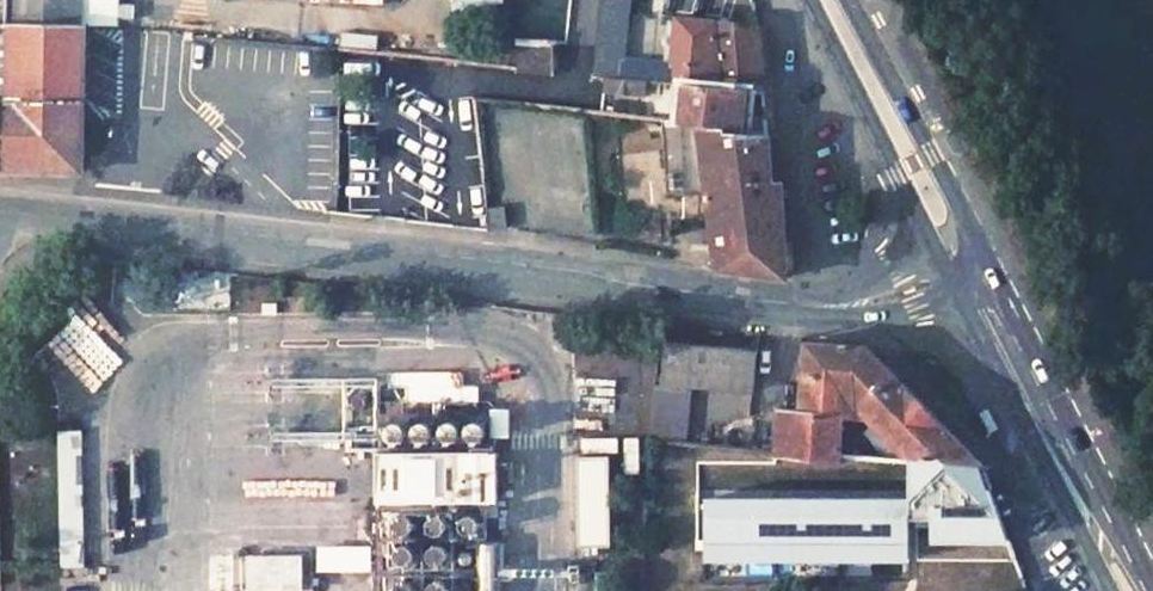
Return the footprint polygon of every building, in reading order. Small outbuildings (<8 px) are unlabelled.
[(82,170),(86,0),(0,0),(0,168),(82,170)] [(563,0),(518,0),(517,34),(553,37),(552,66),(561,67),(563,0)] [(623,0),(596,0),(588,70),(608,72),(615,73),(623,0)] [(752,20),(676,14),(673,58),(679,58),(678,80),(682,80),(747,87),(760,89),(752,20)] [(516,62),(552,66),(553,37),(517,34),(516,62)] [(587,79),(606,81),(608,72),(588,70),(587,79)] [(608,72),(606,81),(640,87),(641,76),(615,73),(608,72)] [(667,91),(668,79),(641,76),(640,87),(667,91)] [(682,80),(679,118),(763,128),(761,110),(746,108),(747,87),(682,80)] [(679,166),(674,117),(659,115),(664,190),(706,193),(704,167),(679,166)] [(674,117),(679,166),(704,167),(706,193),(708,218),(778,226),(777,190),(776,172),(768,170),(763,128),(679,118),(674,117)] [(383,166),(350,166),(348,200),(380,200),(383,166)] [(708,218),(711,261),(780,272),(779,242),(778,226),(708,218)] [(684,379),(745,387),(752,347),(658,335),(654,382),(684,385),(684,379)] [(979,466),(863,344),(846,340),(816,337),(804,336),(797,410),(770,407),(766,561),(827,566),(835,473),(854,473),(854,485),(988,494),(979,466)] [(375,457),(376,505),(494,497),(492,450),(375,457)] [(608,461),(577,462),(578,554),(609,553),(608,461)] [(496,544),(482,544),(484,590),(498,590),(496,544)] [(301,560),(269,561),(248,561),(248,590),(302,590),(301,560)]
